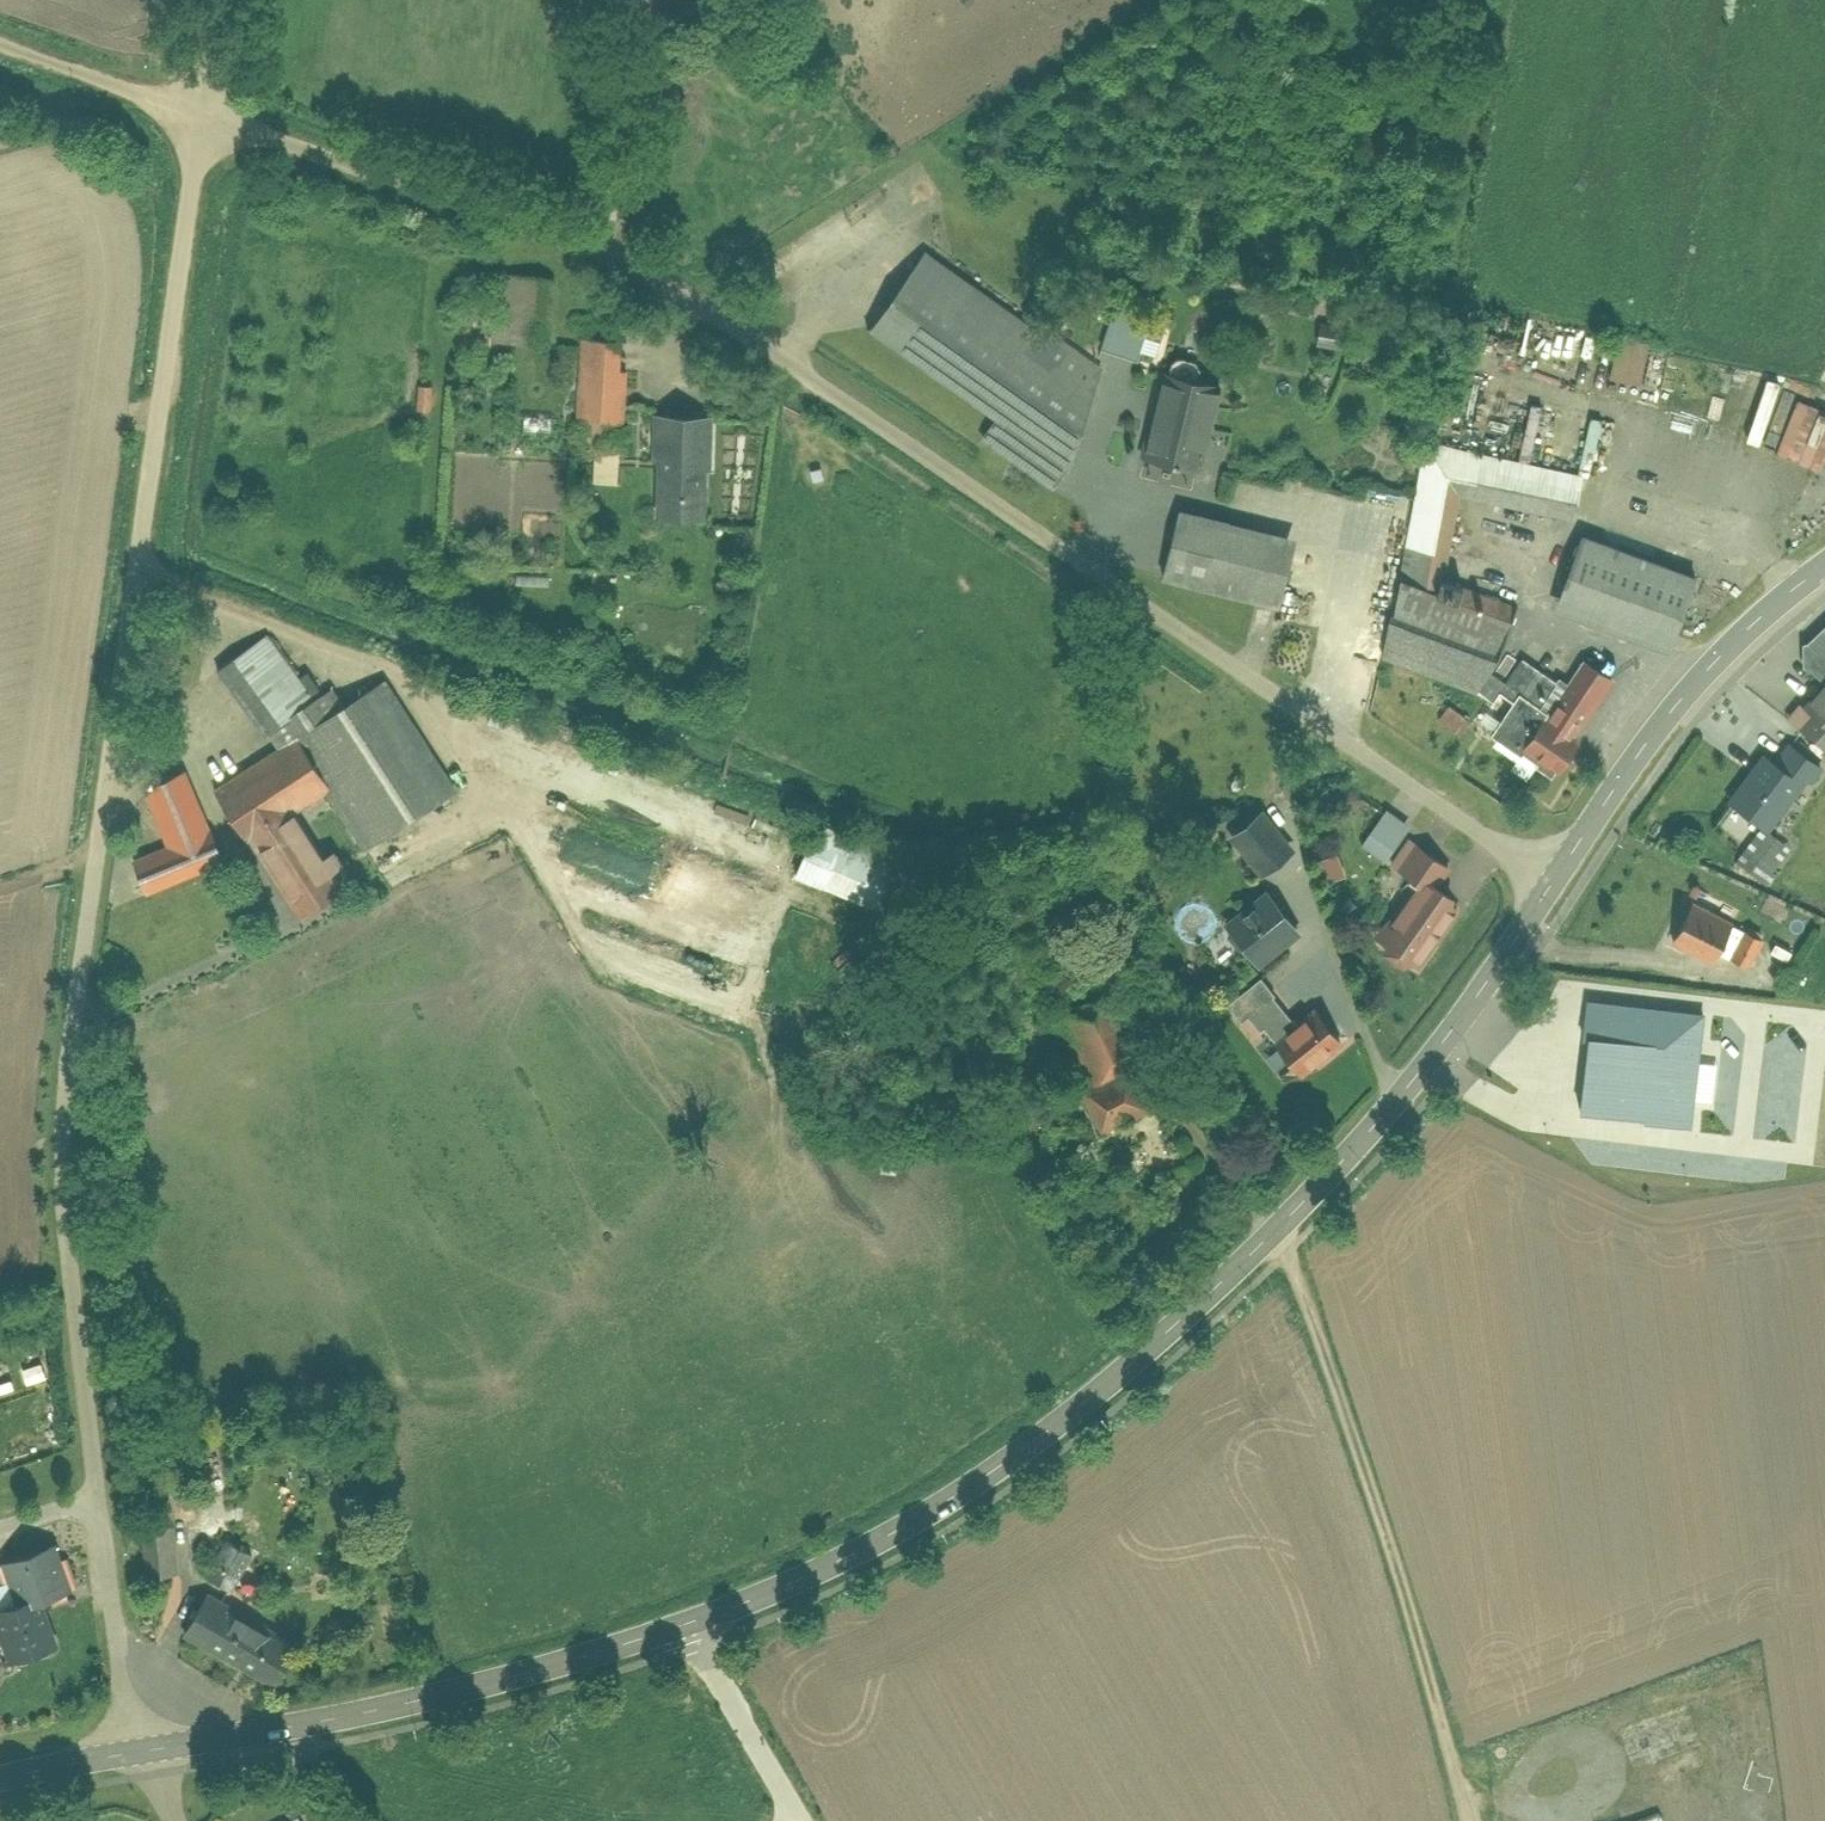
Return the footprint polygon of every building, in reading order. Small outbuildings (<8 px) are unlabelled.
[(1102,357),(939,250),(886,329),(997,404),(982,427),(1059,479),(1102,357)] [(1121,300),(1112,336),(1155,346),(1164,310),(1121,300)] [(618,328),(573,328),(573,446),(618,446),(618,328)] [(1625,346),(1618,384),(1665,393),(1672,355),(1625,346)] [(1163,377),(1145,455),(1198,468),(1216,390),(1163,377)] [(695,407),(652,406),(649,509),(693,511),(695,407)] [(1566,505),(1578,467),(1417,432),(1377,651),(1470,684),(1501,599),(1428,575),(1443,479),(1566,505)] [(1177,511),(1162,574),(1267,599),(1282,536),(1177,511)] [(1568,524),(1542,592),(1659,637),(1685,568),(1568,524)] [(1729,794),(1758,821),(1790,786),(1795,790),(1824,757),(1824,617),(1796,650),(1822,674),(1798,701),(1817,718),(1783,755),(1773,745),(1729,794)] [(371,837),(458,780),(387,671),(332,707),(280,627),(228,661),(280,740),(226,776),(309,903),(347,878),(298,804),(334,781),(371,837)] [(1485,722),(1552,765),(1612,670),(1581,650),(1560,683),(1518,656),(1498,686),(1505,691),(1485,722)] [(1455,700),(1440,724),(1467,741),(1482,717),(1455,700)] [(218,852),(180,766),(137,786),(160,835),(124,851),(140,887),(218,852)] [(1248,830),(1270,861),(1294,844),(1273,813),(1248,830)] [(822,826),(812,853),(837,862),(826,891),(901,919),(922,864),(822,826)] [(1383,930),(1413,953),(1461,890),(1442,876),(1452,863),(1422,839),(1404,863),(1423,877),(1383,930)] [(1229,920),(1255,956),(1295,928),(1269,892),(1229,920)] [(1688,902),(1672,935),(1722,960),(1738,927),(1688,902)] [(1752,933),(1738,962),(1757,971),(1771,942),(1752,933)] [(1262,1012),(1303,1070),(1348,1038),(1324,1003),(1298,1022),(1265,977),(1236,997),(1252,1020),(1262,1012)] [(1111,987),(1047,1016),(1100,1133),(1143,1114),(1121,1065),(1141,1055),(1111,987)] [(1705,1010),(1586,996),(1581,1032),(1584,1033),(1575,1109),(1645,1117),(1644,1118),(1692,1124),(1705,1010)] [(167,1505),(137,1508),(143,1568),(173,1565),(167,1505)] [(58,1544),(12,1561),(20,1584),(0,1592),(0,1626),(4,1624),(18,1663),(59,1647),(42,1604),(76,1591),(58,1544)] [(291,1644),(207,1597),(184,1636),(269,1684),(291,1644)]
